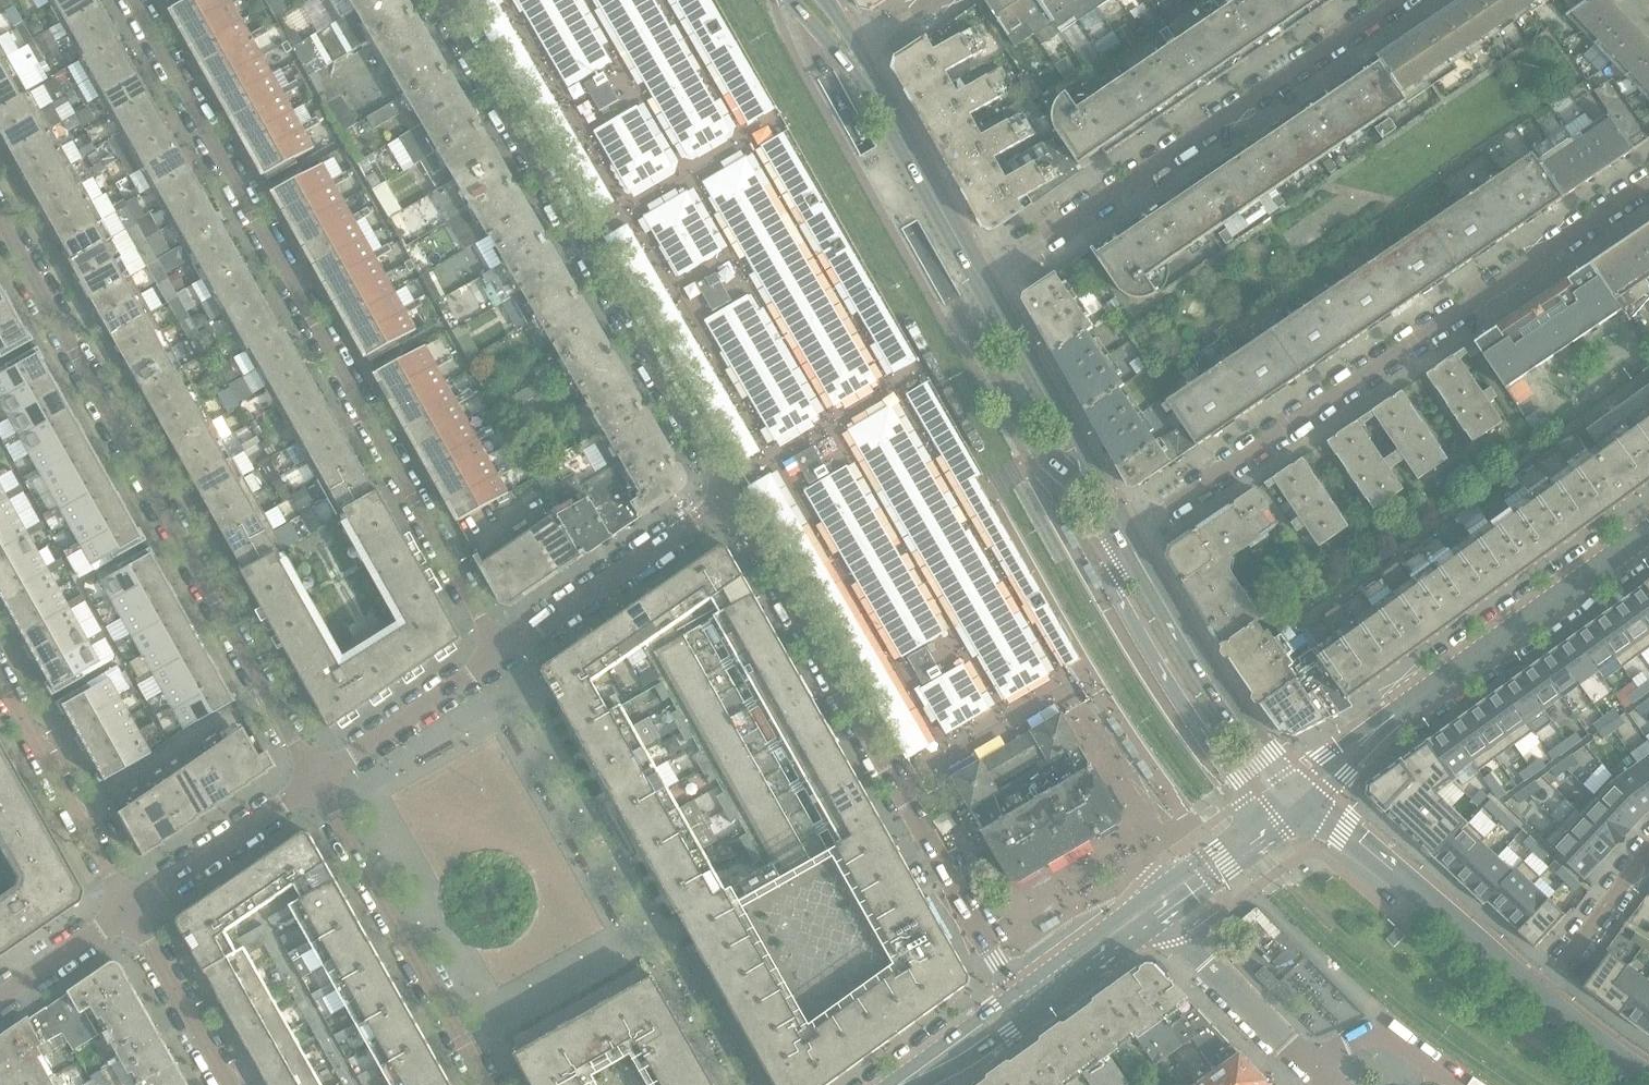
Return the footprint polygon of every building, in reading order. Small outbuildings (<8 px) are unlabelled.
[(100,1),(100,0),(59,0),(50,5),(60,23),(100,1)] [(231,1),(233,5),(240,0),(177,0),(169,5),(177,20),(175,21),(180,30),(231,1)] [(276,17),(289,9),(284,0),(267,0),(276,17)] [(417,18),(407,0),(373,0),(356,10),(367,30),(354,38),(355,39),(344,46),(349,54),(351,52),(363,45),(373,39),(389,67),(431,42),(417,18)] [(356,10),(373,0),(350,0),(356,10)] [(920,790),(1127,668),(878,242),(902,229),(916,220),(875,148),(861,156),(837,170),(737,0),(465,0),(920,790)] [(859,8),(859,9),(870,11),(887,0),(854,0),(859,8)] [(1012,0),(983,0),(1015,48),(1034,35),(1042,46),(1042,45),(1012,0)] [(1040,0),(1012,0),(1042,45),(1062,32),(1040,0)] [(1066,0),(1040,0),(1062,32),(1080,20),(1066,0)] [(1093,0),(1066,0),(1080,20),(1098,8),(1093,0)] [(1170,0),(1163,0),(1157,5),(1163,13),(1174,6),(1170,0)] [(1286,33),(1263,0),(1236,0),(1203,23),(1233,68),(1286,33)] [(1286,33),(1334,0),(1263,0),(1286,33)] [(1376,56),(1403,96),(1406,100),(1407,102),(1455,69),(1449,60),(1529,6),(1533,11),(1549,0),(1459,0),(1376,56)] [(1572,11),(1589,0),(1565,0),(1572,11)] [(1648,38),(1611,0),(1589,0),(1572,11),(1567,15),(1648,101),(1648,39),(1648,38)] [(71,41),(110,19),(100,1),(60,23),(71,41)] [(241,19),(233,5),(231,1),(180,30),(182,29),(188,38),(186,40),(190,48),(241,19)] [(22,21),(14,6),(5,11),(13,26),(22,21)] [(1155,18),(1149,9),(1138,16),(1144,25),(1155,18)] [(81,60),(121,37),(110,19),(71,41),(81,60)] [(201,66),(251,37),(253,41),(261,37),(257,30),(250,35),(241,19),(190,48),(193,47),(198,57),(196,58),(201,66)] [(44,32),(38,21),(28,27),(34,37),(44,32)] [(1233,68),(1203,23),(1176,41),(1167,28),(1159,33),(1168,46),(1151,58),(1181,103),(1233,68)] [(35,42),(25,24),(17,28),(27,46),(35,42)] [(1132,33),(1126,24),(1114,32),(1120,41),(1132,33)] [(269,32),(267,29),(265,26),(257,30),(261,37),(269,32)] [(947,73),(987,50),(985,47),(988,45),(990,47),(999,42),(992,32),(981,38),(974,26),(932,50),(926,38),(896,57),(895,57),(893,69),(913,104),(952,82),(947,73)] [(60,47),(50,29),(34,39),(44,56),(60,47)] [(295,29),(286,35),(293,46),(301,41),(295,29)] [(89,79),(129,57),(119,40),(121,38),(121,37),(81,60),(79,61),(89,79)] [(211,84),(262,56),(253,41),(251,37),(201,66),(203,65),(208,75),(206,76),(211,84)] [(44,60),(35,42),(27,46),(37,64),(44,60)] [(293,50),(288,42),(282,46),(286,54),(293,50)] [(422,123),(465,99),(431,42),(389,67),(401,87),(386,96),(390,104),(366,118),(373,130),(403,112),(402,109),(411,104),(422,123)] [(60,68),(53,56),(46,60),(52,72),(60,68)] [(221,103),(272,74),(262,56),(211,84),(211,85),(213,84),(218,93),(216,94),(221,103)] [(1406,100),(1403,96),(1376,56),(1324,91),(1354,136),(1406,100)] [(18,75),(7,57),(0,61),(0,85),(18,75)] [(99,97),(139,75),(129,57),(89,79),(99,97)] [(1129,139),(1181,103),(1151,58),(1099,94),(1129,139)] [(1075,74),(1065,59),(1054,66),(1064,81),(1075,74)] [(50,71),(45,61),(38,65),(44,75),(50,71)] [(971,115),(1014,91),(1008,80),(1016,75),(1020,73),(1014,63),(1002,70),(1001,68),(958,92),(952,82),(913,104),(937,148),(977,126),(971,115)] [(325,67),(308,76),(324,104),(341,95),(325,67)] [(62,70),(54,75),(55,77),(59,85),(67,80),(62,70)] [(231,121),(282,92),(284,95),(292,91),(288,85),(281,89),(272,74),(221,103),(223,102),(229,111),(227,113),(231,121)] [(28,93),(18,75),(0,85),(0,109),(28,93)] [(109,116),(149,93),(139,75),(99,97),(109,116)] [(994,159),(1035,136),(1027,123),(1041,115),(1033,101),(1042,95),(1031,75),(1021,81),(1029,95),(1001,113),(1003,117),(1006,122),(982,135),(977,126),(937,148),(961,191),(1000,169),(994,159)] [(300,87),(298,84),(296,80),(288,85),(292,91),(300,87)] [(1596,98),(1610,89),(1606,83),(1593,92),(1596,98)] [(1600,104),(1614,94),(1610,89),(1596,98),(1600,104)] [(79,101),(73,90),(65,94),(72,105),(79,101)] [(1129,139),(1099,94),(1097,95),(1091,92),(1084,90),(1077,91),(1070,93),(1064,96),(1059,101),(1056,107),(1054,114),(1053,121),(1055,128),(1057,133),(1079,165),(1102,149),(1106,155),(1129,139)] [(1354,136),(1324,91),(1272,127),(1302,171),(1354,136)] [(40,110),(30,92),(28,93),(0,109),(0,131),(1,132),(40,110)] [(242,139),(292,110),(284,95),(282,92),(231,121),(234,120),(239,130),(237,131),(242,139)] [(120,134),(159,112),(149,93),(109,116),(120,134)] [(1604,109),(1618,100),(1614,94),(1600,104),(1604,109)] [(341,95),(324,104),(341,133),(358,123),(341,95)] [(497,155),(481,127),(465,99),(422,123),(423,124),(400,138),(415,165),(420,161),(437,190),(455,179),(497,155)] [(1608,115),(1622,106),(1618,100),(1604,109),(1607,114),(1608,115)] [(1612,121),(1626,112),(1622,106),(1608,115),(1612,121)] [(96,119),(89,107),(76,115),(83,127),(96,119)] [(11,151),(51,129),(40,110),(1,132),(11,151)] [(252,157),(303,129),(305,132),(313,128),(309,121),(301,126),(292,110),(242,139),(244,138),(249,148),(247,149),(252,157)] [(130,152),(170,130),(159,112),(120,134),(130,152)] [(1616,127),(1631,117),(1626,112),(1612,121),(1616,127)] [(1563,198),(1616,162),(1632,151),(1628,145),(1624,139),(1620,133),(1616,127),(1612,121),(1608,115),(1607,114),(1538,161),(1563,198)] [(81,125),(75,116),(63,123),(69,132),(81,125)] [(320,123),(318,120),(317,117),(309,121),(313,128),(320,123)] [(1620,133),(1635,123),(1631,117),(1616,127),(1620,133)] [(1396,129),(1389,119),(1374,128),(1382,139),(1396,129)] [(1624,139),(1639,129),(1635,123),(1620,133),(1624,139)] [(1250,206),(1302,171),(1272,127),(1220,162),(1250,206)] [(22,169),(61,147),(51,129),(11,151),(22,169)] [(295,159),(314,148),(305,132),(303,129),(252,157),(252,158),(254,156),(267,180),(298,163),(295,159)] [(1643,135),(1639,129),(1624,139),(1628,145),(1643,135)] [(140,170),(180,148),(170,130),(130,152),(140,170)] [(1632,151),(1647,141),(1643,135),(1628,145),(1632,151)] [(32,187),(84,158),(82,155),(69,162),(61,147),(22,169),(32,187)] [(151,188),(190,166),(180,148),(140,170),(151,188)] [(1563,198),(1538,161),(1532,153),(1488,183),(1507,213),(1514,208),(1525,223),(1563,198)] [(1018,201),(1062,177),(1056,165),(1049,154),(1005,178),(1000,169),(961,191),(982,228),(994,231),(994,230),(1024,210),(1018,201)] [(531,212),(516,187),(497,155),(455,179),(437,190),(433,193),(466,249),(488,236),(489,237),(490,236),(531,212)] [(81,183),(74,169),(86,162),(84,158),(32,187),(42,205),(81,183)] [(1337,169),(1330,159),(1323,164),(1329,174),(1337,169)] [(387,181),(376,162),(362,170),(372,189),(387,181)] [(1250,206),(1220,162),(1168,197),(1198,242),(1250,206)] [(284,210),(333,183),(335,186),(343,182),(339,176),(331,180),(322,164),(304,174),(301,170),(271,186),(284,210)] [(161,207),(200,184),(190,166),(151,188),(161,207)] [(343,182),(351,177),(347,171),(339,176),(343,182)] [(52,224),(92,201),(81,183),(42,205),(52,224)] [(295,228),(343,201),(335,186),(333,183),(284,210),(282,211),(287,220),(289,219),(295,228)] [(401,211),(385,183),(372,191),(389,218),(401,211)] [(1525,223),(1514,208),(1507,213),(1488,183),(1436,218),(1456,248),(1463,243),(1473,259),(1525,223)] [(171,225),(211,203),(200,184),(161,207),(171,225)] [(1285,204),(1278,194),(1271,199),(1278,209),(1285,204)] [(135,197),(125,203),(127,206),(136,221),(146,215),(135,197)] [(1198,242),(1168,197),(1116,233),(1146,277),(1167,263),(1198,242)] [(63,242),(102,220),(92,201),(52,224),(63,242)] [(305,247),(353,219),(355,223),(363,218),(360,212),(352,216),(343,201),(295,228),(292,230),(297,238),(300,237),(305,247)] [(181,243),(221,221),(211,203),(171,225),(181,243)] [(136,221),(127,206),(116,213),(126,231),(138,224),(136,221)] [(371,214),(369,211),(367,208),(360,212),(363,218),(371,214)] [(563,267),(544,234),(531,212),(490,236),(494,242),(506,261),(482,275),(488,285),(492,283),(503,302),(563,267)] [(1473,259),(1463,243),(1456,248),(1436,218),(1384,254),(1403,283),(1410,278),(1421,294),(1473,259)] [(310,255),(315,265),(364,237),(355,223),(353,219),(305,247),(303,248),(308,257),(310,255)] [(71,261),(110,239),(112,238),(102,220),(63,242),(72,259),(70,260),(71,261)] [(192,261),(231,239),(221,221),(181,243),(192,261)] [(148,242),(138,224),(126,231),(136,248),(148,242)] [(1648,278),(1648,224),(1590,264),(1615,301),(1630,290),(1643,309),(1648,305),(1648,288),(1644,281),(1648,278)] [(1233,240),(1226,230),(1219,234),(1225,245),(1233,240)] [(1146,277),(1116,233),(1091,249),(1117,286),(1121,291),(1126,294),(1133,297),(1140,297),(1147,296),(1153,293),(1159,289),(1163,283),(1166,277),(1167,270),(1167,263),(1146,277)] [(323,284),(374,256),(376,259),(384,255),(380,249),(372,253),(364,237),(315,265),(313,266),(318,275),(320,274),(325,283),(323,284)] [(81,280),(120,257),(110,239),(71,261),(81,280)] [(202,280),(242,257),(231,239),(192,261),(202,280)] [(158,260),(148,242),(136,248),(147,267),(158,260)] [(392,250),(390,247),(388,244),(380,249),(384,255),(392,250)] [(1369,329),(1421,294),(1410,278),(1403,283),(1384,254),(1332,289),(1351,318),(1358,314),(1369,329)] [(334,303),(384,274),(376,259),(374,256),(323,284),(328,293),(330,292),(336,301),(333,302),(334,303)] [(91,298),(131,276),(120,257),(81,280),(91,298)] [(212,298),(252,276),(242,257),(202,280),(212,298)] [(169,279),(158,260),(147,267),(157,285),(169,279)] [(415,269),(411,260),(404,264),(409,272),(415,269)] [(1622,311),(1615,301),(1590,264),(1567,279),(1568,281),(1538,301),(1536,300),(1535,301),(1536,302),(1529,307),(1528,306),(1527,306),(1528,308),(1497,328),(1496,327),(1473,343),(1479,353),(1480,352),(1505,389),(1622,311)] [(595,322),(581,298),(563,267),(503,302),(506,306),(513,318),(501,326),(506,335),(527,323),(528,325),(538,318),(554,346),(595,322)] [(446,296),(433,270),(424,274),(438,301),(446,296)] [(185,287),(177,273),(168,277),(176,291),(185,287)] [(346,319),(395,292),(384,274),(334,303),(338,311),(341,310),(346,319)] [(1083,306),(1065,282),(1061,284),(1055,274),(1028,292),(1025,304),(1053,354),(1088,331),(1093,328),(1086,318),(1090,316),(1083,306)] [(101,316),(141,294),(131,276),(91,298),(101,316)] [(222,316),(262,294),(252,276),(212,298),(222,316)] [(1317,364),(1369,329),(1358,314),(1351,318),(1332,289),(1280,324),(1299,354),(1306,349),(1317,364)] [(194,304),(186,290),(178,295),(186,309),(194,304)] [(354,339),(405,310),(407,314),(415,309),(411,303),(403,308),(395,292),(346,319),(344,321),(349,329),(351,328),(356,338),(354,339)] [(112,334),(151,312),(141,294),(101,316),(112,334)] [(233,334),(272,312),(262,294),(222,316),(233,334)] [(188,315),(178,297),(168,303),(178,321),(188,315)] [(15,318),(9,307),(12,305),(8,298),(0,302),(0,326),(15,318)] [(422,305),(421,302),(419,299),(411,303),(415,309),(422,305)] [(397,340),(416,330),(407,314),(405,310),(354,339),(359,348),(361,346),(370,362),(400,345),(397,340)] [(122,353),(161,330),(151,312),(112,334),(122,353)] [(245,351),(285,329),(284,328),(282,329),(272,312),(233,334),(243,352),(245,351)] [(210,324),(205,317),(197,314),(191,318),(198,331),(210,324)] [(199,334),(188,315),(178,321),(189,340),(198,334),(199,334)] [(31,340),(24,327),(21,329),(15,318),(0,326),(0,358),(31,340)] [(628,379),(609,346),(595,322),(554,346),(588,403),(628,379)] [(1264,400),(1317,364),(1306,349),(1299,354),(1280,324),(1227,359),(1243,382),(1250,378),(1264,400)] [(216,342),(208,328),(199,332),(207,347),(216,342)] [(256,369),(295,347),(285,329),(245,351),(256,369)] [(132,371),(172,349),(161,330),(122,353),(132,371)] [(1122,373),(1109,356),(1097,338),(1095,340),(1088,331),(1053,354),(1085,411),(1120,389),(1125,386),(1118,376),(1122,373)] [(208,351),(198,334),(189,340),(198,356),(208,351)] [(1483,393),(1460,360),(1467,355),(1470,359),(1479,353),(1473,343),(1426,374),(1455,418),(1494,391),(1491,388),(1483,393)] [(387,393),(436,365),(437,368),(445,364),(442,357),(434,362),(425,346),(406,356),(403,351),(373,368),(382,384),(380,385),(385,394),(387,392),(387,393)] [(46,373),(39,361),(42,360),(35,347),(2,365),(5,370),(0,373),(0,399),(46,373)] [(226,361),(218,347),(210,352),(218,365),(226,361)] [(266,388),(305,365),(295,347),(256,369),(266,388)] [(142,389),(182,367),(172,349),(132,371),(142,389)] [(453,359),(451,356),(449,353),(442,357),(445,364),(453,359)] [(217,370),(209,354),(201,358),(209,374),(217,370)] [(1196,446),(1264,400),(1250,378),(1243,382),(1227,359),(1198,379),(1191,368),(1182,374),(1189,385),(1166,401),(1174,413),(1196,446)] [(236,379),(229,364),(220,369),(227,383),(236,379)] [(276,406),(316,384),(305,365),(266,388),(276,406)] [(446,383),(437,368),(436,365),(387,393),(392,402),(390,403),(395,412),(397,411),(446,383)] [(153,407),(192,385),(182,367),(142,389),(153,407)] [(59,389),(55,382),(52,384),(46,373),(0,399),(0,405),(8,418),(59,389)] [(514,409),(544,391),(555,385),(549,375),(508,400),(514,409)] [(661,434),(628,379),(588,403),(620,458),(661,434)] [(408,429),(457,402),(458,404),(466,400),(462,394),(454,398),(446,383),(397,411),(402,420),(400,421),(405,430),(407,429),(408,429)] [(547,396),(561,388),(557,383),(555,385),(544,391),(547,396)] [(286,424),(326,402),(316,384),(276,406),(286,424)] [(163,425),(202,403),(192,385),(153,407),(163,425)] [(18,437),(66,409),(60,398),(63,396),(59,389),(8,418),(16,433),(18,437)] [(474,396),(472,393),(470,389),(462,394),(466,400),(474,396)] [(1155,430),(1143,413),(1131,396),(1127,398),(1120,389),(1085,411),(1118,469),(1157,441),(1151,433),(1155,430)] [(1391,458),(1430,432),(1402,392),(1401,391),(1363,417),(1367,423),(1375,417),(1398,451),(1390,456),(1391,458)] [(1503,422),(1489,402),(1497,397),(1494,391),(1455,418),(1472,443),(1503,422)] [(1648,483),(1648,399),(1592,440),(1602,453),(1317,658),(1332,679),(1348,700),(1648,483)] [(297,442),(336,420),(326,402),(286,424),(297,442)] [(418,448),(467,420),(458,404),(457,402),(408,429),(413,438),(411,440),(415,448),(418,447),(418,448)] [(173,444),(213,421),(202,403),(163,425),(173,444)] [(28,455),(80,426),(75,419),(73,420),(66,409),(18,437),(16,433),(8,438),(12,444),(20,440),(28,455)] [(1555,429),(1541,409),(1525,419),(1539,440),(1555,429)] [(1171,463),(1196,446),(1174,413),(1166,418),(1174,430),(1157,441),(1118,469),(1126,483),(1137,486),(1171,463)] [(1355,483),(1391,458),(1390,456),(1384,461),(1361,427),(1367,423),(1363,417),(1327,441),(1355,483)] [(265,432),(258,419),(250,424),(257,436),(265,432)] [(307,460),(346,438),(336,420),(297,442),(307,460)] [(428,466),(477,438),(478,441),(486,436),(483,430),(475,435),(467,420),(418,448),(423,457),(421,458),(426,466),(428,465),(428,466)] [(183,462),(223,440),(213,421),(173,444),(183,462)] [(38,473),(87,446),(80,434),(83,433),(80,426),(28,455),(37,470),(38,473)] [(494,432),(492,429),(490,426),(483,430),(486,436),(494,432)] [(1448,459),(1430,432),(1391,458),(1396,466),(1405,460),(1418,480),(1448,459)] [(612,536),(683,488),(686,476),(661,434),(620,458),(580,481),(612,536)] [(12,444),(8,438),(1,442),(4,448),(12,444)] [(317,479),(357,456),(346,438),(307,460),(317,479)] [(436,484),(487,455),(478,441),(477,438),(428,466),(433,475),(431,476),(436,484)] [(194,480),(233,458),(223,440),(183,462),(194,480)] [(276,452),(269,440),(261,444),(268,455),(268,456),(276,452)] [(49,491),(100,462),(96,455),(93,457),(87,446),(38,473),(37,470),(29,474),(32,480),(40,476),(49,491)] [(259,469),(271,462),(271,461),(268,456),(268,455),(259,461),(259,459),(255,462),(259,469)] [(449,502),(497,474),(499,477),(507,473),(503,467),(495,471),(487,455),(436,484),(436,485),(438,484),(443,493),(441,494),(446,503),(448,502),(449,502)] [(328,497),(367,475),(357,456),(317,479),(328,497)] [(204,498),(244,476),(233,458),(194,480),(204,498)] [(1292,525),(1330,499),(1302,458),(1265,484),(1268,489),(1276,484),(1299,518),(1291,523),(1292,525)] [(1403,489),(1390,470),(1396,466),(1391,458),(1355,483),(1373,510),(1403,489)] [(59,509),(107,482),(101,471),(104,469),(100,462),(49,491),(57,506),(59,509)] [(515,469),(513,465),(511,462),(503,467),(507,473),(515,469)] [(556,483),(545,463),(532,470),(536,478),(543,490),(544,490),(556,483)] [(1468,480),(1484,469),(1480,463),(1464,474),(1468,480)] [(282,480),(280,476),(277,471),(268,476),(273,485),(282,480)] [(612,536),(580,481),(575,472),(556,483),(544,490),(563,524),(560,526),(578,559),(582,557),(580,555),(585,552),(588,553),(612,536)] [(32,480),(29,474),(21,479),(25,485),(32,480)] [(459,521),(508,493),(499,477),(497,474),(449,502),(454,511),(452,512),(457,521),(459,520),(459,521)] [(345,511),(380,492),(379,490),(377,492),(367,475),(328,497),(338,515),(345,511)] [(214,517),(254,494),(244,476),(204,498),(214,517)] [(69,528),(121,499),(117,491),(114,493),(107,482),(59,509),(57,506),(49,511),(53,517),(61,512),(69,528)] [(22,492),(19,486),(11,490),(15,496),(22,492)] [(291,498),(284,487),(277,490),(284,502),(291,498)] [(5,497),(7,500),(15,496),(11,490),(4,494),(0,488),(0,500),(5,497)] [(314,505),(305,488),(290,496),(299,513),(314,505)] [(1239,553),(1279,525),(1255,491),(1215,518),(1239,553)] [(330,729),(429,661),(462,639),(380,492),(345,511),(409,625),(342,667),(277,553),(243,573),(330,729)] [(500,507),(514,499),(510,493),(497,501),(500,507)] [(224,535),(264,513),(254,494),(214,517),(224,535)] [(7,500),(5,497),(0,500),(0,524),(15,515),(7,500)] [(79,546),(128,519),(121,507),(124,505),(121,499),(69,528),(78,543),(79,546)] [(1349,526),(1330,499),(1292,525),(1297,532),(1305,527),(1319,547),(1349,526)] [(53,517),(49,511),(42,515),(45,521),(53,517)] [(235,553),(274,531),(264,513),(224,535),(235,553)] [(26,534),(27,537),(35,532),(32,526),(24,531),(15,515),(0,524),(0,548),(26,534)] [(578,559),(560,526),(559,527),(552,516),(535,528),(559,572),(578,559)] [(1230,570),(1232,557),(1239,553),(1215,518),(1164,552),(1195,603),(1234,576),(1230,570)] [(111,559),(144,541),(137,528),(134,530),(128,519),(79,546),(78,543),(70,547),(73,553),(81,549),(90,565),(109,555),(111,559)] [(43,528),(39,522),(32,526),(35,532),(43,528)] [(559,572),(535,528),(517,539),(542,584),(559,572)] [(277,553),(285,549),(274,531),(235,553),(244,570),(242,571),(243,573),(277,553)] [(36,552),(27,537),(26,534),(0,548),(0,572),(36,552)] [(542,584),(517,539),(500,551),(525,596),(542,584)] [(744,577),(727,547),(721,546),(693,565),(704,584),(713,599),(744,577)] [(73,553),(70,547),(62,552),(66,558),(73,553)] [(110,601),(159,573),(152,562),(155,560),(148,547),(115,566),(118,570),(99,581),(108,598),(110,601)] [(525,596),(500,551),(481,564),(502,603),(511,605),(525,596)] [(46,570),(48,573),(56,569),(52,563),(45,567),(36,552),(0,572),(0,596),(46,570)] [(63,565),(60,559),(52,563),(56,569),(63,565)] [(713,599),(704,584),(693,565),(676,577),(695,611),(713,599)] [(48,573),(46,570),(0,596),(0,602),(4,609),(1,610),(5,617),(57,588),(48,573)] [(121,619),(172,590),(168,583),(165,584),(159,573),(110,601),(108,598),(101,602),(104,608),(112,604),(121,619)] [(1261,616),(1248,597),(1234,576),(1195,603),(1219,644),(1261,616)] [(695,611),(676,577),(658,588),(678,623),(695,611)] [(720,641),(766,615),(748,584),(744,577),(713,599),(717,606),(721,614),(708,621),(720,641)] [(1644,584),(1626,597),(1648,629),(1648,591),(1644,584)] [(18,634),(67,607),(68,610),(76,605),(73,599),(65,604),(57,588),(5,617),(9,624),(12,623),(18,634)] [(678,623),(658,588),(641,600),(660,635),(678,623)] [(131,637),(179,610),(173,598),(176,597),(172,590),(121,619),(129,634),(131,637)] [(76,605),(84,601),(80,595),(73,599),(76,605)] [(1626,597),(1608,610),(1634,646),(1648,635),(1648,629),(1626,597)] [(660,635),(641,600),(624,612),(643,646),(660,635)] [(104,608),(101,602),(93,606),(97,612),(104,608)] [(26,654),(77,625),(68,610),(67,607),(18,634),(25,645),(22,647),(26,654)] [(141,655),(192,626),(188,619),(185,621),(179,610),(131,637),(129,634),(121,638),(125,644),(133,640),(141,655)] [(1634,646),(1608,610),(1590,623),(1616,659),(1634,646)] [(643,646),(624,612),(606,624),(626,658),(643,646)] [(731,662),(777,636),(766,615),(720,641),(731,662)] [(1294,651),(1289,643),(1283,634),(1274,640),(1268,631),(1265,633),(1257,622),(1262,619),(1261,616),(1219,644),(1221,647),(1242,679),(1260,705),(1297,678),(1289,668),(1293,665),(1286,656),(1294,651)] [(1298,631),(1292,623),(1286,627),(1292,636),(1298,631)] [(1616,659),(1590,623),(1572,636),(1598,672),(1616,659)] [(626,658),(606,624),(589,636),(608,670),(626,658)] [(39,670),(87,643),(89,646),(97,642),(93,636),(86,640),(77,625),(26,654),(29,661),(32,659),(39,670)] [(151,674),(200,646),(193,635),(196,633),(192,626),(141,655),(149,671),(151,674)] [(104,637),(101,631),(93,636),(97,642),(104,637)] [(1306,641),(1298,631),(1292,636),(1300,646),(1306,641)] [(608,670),(589,636),(572,648),(584,669),(591,682),(608,670)] [(743,682),(789,656),(777,636),(731,662),(743,682)] [(1598,672),(1572,636),(1554,649),(1580,685),(1598,672)] [(125,644),(121,638),(114,643),(117,649),(125,644)] [(80,673),(98,662),(89,646),(87,643),(39,670),(45,682),(42,683),(49,696),(82,677),(80,673)] [(161,692),(213,663),(209,655),(206,657),(200,646),(151,674),(149,671),(142,675),(145,681),(153,677),(161,692)] [(591,682),(584,669),(572,648),(544,667),(543,673),(560,703),(591,682)] [(1580,685),(1554,649),(1536,662),(1562,698),(1580,685)] [(754,703),(801,677),(789,656),(743,682),(754,703)] [(1562,698),(1536,662),(1518,675),(1544,711),(1562,698)] [(172,710),(220,683),(214,671),(217,669),(213,663),(161,692),(170,707),(172,710)] [(145,681),(142,675),(134,679),(138,685),(145,681)] [(1544,711),(1518,675),(1500,687),(1526,724),(1544,711)] [(766,723),(812,697),(801,677),(754,703),(766,723)] [(70,725),(118,698),(120,701),(128,696),(124,690),(116,695),(107,678),(88,689),(86,684),(53,703),(60,715),(63,714),(70,725)] [(1330,718),(1314,695),(1309,698),(1297,678),(1260,705),(1281,734),(1293,737),(1330,718)] [(1348,700),(1332,679),(1321,687),(1322,689),(1314,695),(1330,718),(1352,707),(1348,700)] [(1648,691),(1648,683),(1648,681),(1638,689),(1643,696),(1648,691)] [(609,713),(591,682),(560,703),(576,732),(609,713)] [(183,729),(234,700),(229,692),(226,694),(220,683),(172,710),(170,707),(162,711),(166,717),(173,713),(183,729)] [(670,698),(662,683),(654,687),(662,702),(670,698)] [(135,692),(132,686),(124,690),(128,696),(135,692)] [(1526,724),(1500,687),(1482,701),(1508,737),(1526,724)] [(1632,703),(1643,696),(1638,689),(1627,696),(1632,703)] [(778,744),(824,718),(812,697),(766,723),(778,744)] [(128,716),(120,701),(118,698),(70,725),(76,736),(73,738),(77,745),(128,716)] [(1508,737),(1482,701),(1464,714),(1490,750),(1508,737)] [(1646,701),(1636,709),(1641,716),(1648,710),(1648,705),(1646,701)] [(633,726),(621,706),(609,713),(576,732),(587,752),(633,726)] [(1614,710),(1603,718),(1608,724),(1619,717),(1614,710)] [(166,717),(162,711),(155,716),(158,722),(166,717)] [(685,725),(678,711),(670,715),(678,729),(685,725)] [(1490,750),(1464,714),(1446,727),(1472,763),(1490,750)] [(1079,746),(1061,715),(1032,731),(1047,757),(1036,763),(1039,767),(1045,777),(1054,772),(1049,763),(1079,746)] [(90,762),(139,734),(140,737),(148,733),(145,727),(137,731),(128,716),(77,745),(81,752),(84,750),(90,762)] [(1624,724),(1619,717),(1608,724),(1614,731),(1624,724)] [(789,764),(835,738),(824,718),(778,744),(789,764)] [(1608,724),(1603,718),(1593,725),(1598,732),(1608,724)] [(148,733),(156,729),(152,722),(145,727),(148,733)] [(1603,739),(1614,731),(1608,724),(1598,732),(1603,739)] [(693,738),(685,725),(678,729),(685,743),(693,738)] [(599,773),(644,747),(633,726),(587,752),(599,773)] [(1472,763),(1446,727),(1428,740),(1454,776),(1455,775),(1472,763)] [(1047,757),(1032,731),(1007,746),(1021,771),(1036,763),(1047,757)] [(1576,733),(1566,741),(1571,748),(1581,740),(1576,733)] [(150,754),(140,737),(139,734),(90,762),(96,773),(93,774),(98,783),(150,754)] [(801,785),(847,759),(835,738),(789,764),(801,785)] [(1458,779),(1455,775),(1454,776),(1428,740),(1366,784),(1365,795),(1434,859),(1464,827),(1465,828),(1469,824),(1437,794),(1458,779)] [(272,767),(263,752),(255,757),(246,741),(227,753),(246,786),(247,785),(246,784),(264,774),(263,772),(272,767)] [(1571,748),(1566,741),(1555,748),(1560,755),(1571,748)] [(1021,771),(1007,746),(953,778),(967,802),(1021,771)] [(1059,781),(1090,763),(1088,761),(1087,759),(1079,746),(1049,763),(1054,772),(1059,781)] [(656,767),(644,747),(599,773),(610,793),(656,767)] [(71,906),(77,902),(80,891),(0,750),(0,851),(15,878),(13,886),(0,895),(0,955),(14,946),(26,937),(71,906)] [(708,766),(701,752),(693,756),(701,770),(708,766)] [(246,786),(227,753),(210,765),(228,798),(229,797),(228,796),(246,786)] [(1566,770),(1577,762),(1572,755),(1561,763),(1566,770)] [(1637,764),(1648,781),(1648,755),(1637,764)] [(812,805),(858,779),(847,759),(801,785),(812,805)] [(1545,766),(1540,759),(1529,766),(1535,774),(1545,766)] [(1117,823),(1119,814),(1090,763),(1059,781),(1061,784),(1037,797),(1040,803),(1068,852),(1117,823)] [(1556,777),(1566,770),(1561,763),(1551,770),(1556,777)] [(1637,764),(1616,779),(1645,813),(1648,810),(1648,781),(1637,764)] [(228,798),(210,765),(193,777),(211,810),(212,809),(211,807),(228,798)] [(716,779),(708,766),(701,770),(708,784),(716,779)] [(1524,781),(1535,774),(1529,766),(1519,774),(1524,781)] [(622,813),(667,788),(656,767),(610,793),(622,813)] [(1040,803),(1037,797),(1036,798),(1029,786),(1045,777),(1039,767),(969,806),(986,834),(1040,803)] [(1498,784),(1490,774),(1483,779),(1491,789),(1498,784)] [(211,810),(193,777),(175,789),(194,821),(195,821),(194,819),(211,810)] [(824,826),(870,800),(858,779),(812,805),(824,826)] [(1645,813),(1616,779),(1597,799),(1630,829),(1645,813)] [(1530,796),(1540,789),(1535,782),(1525,789),(1530,796)] [(1505,795),(1498,784),(1491,789),(1498,800),(1505,795)] [(679,808),(667,788),(622,813),(633,834),(679,808)] [(194,821),(175,789),(158,800),(176,833),(177,833),(176,831),(194,821)] [(1530,796),(1525,789),(1514,797),(1519,804),(1530,796)] [(1477,806),(1486,797),(1480,791),(1472,800),(1477,806)] [(731,807),(724,793),(717,797),(724,811),(731,807)] [(1630,829),(1597,799),(1582,815),(1614,845),(1630,829)] [(176,833),(158,800),(140,812),(159,845),(160,845),(159,843),(176,833)] [(836,847),(882,821),(870,800),(824,826),(836,847)] [(1068,852),(1040,803),(986,834),(1012,878),(1019,880),(1068,852)] [(1506,815),(1497,806),(1491,812),(1500,821),(1506,815)] [(739,820),(731,807),(724,811),(732,824),(739,820)] [(645,854),(691,829),(679,808),(633,834),(645,854)] [(159,845),(140,812),(122,825),(140,856),(159,845)] [(1515,824),(1506,815),(1500,821),(1509,830),(1515,824)] [(1614,845),(1582,815),(1567,831),(1599,862),(1614,845)] [(920,889),(882,821),(836,847),(781,879),(773,865),(726,892),(680,917),(775,1084),(829,1084),(969,984),(970,978),(920,889)] [(1450,875),(1481,842),(1465,828),(1464,827),(1434,859),(1450,875)] [(702,849),(691,829),(645,854),(657,875),(702,849)] [(1599,862),(1567,831),(1551,848),(1583,879),(1599,862)] [(336,879),(326,863),(309,833),(303,832),(275,850),(286,869),(295,884),(302,898),(336,879)] [(754,847),(747,834),(739,838),(747,852),(754,847)] [(1538,845),(1529,837),(1523,843),(1533,852),(1538,845)] [(1466,889),(1497,857),(1481,842),(1450,875),(1466,889)] [(1548,854),(1538,845),(1533,852),(1542,861),(1548,854)] [(762,861),(754,847),(747,852),(748,853),(739,858),(743,866),(752,861),(755,865),(762,861)] [(668,896),(714,870),(702,849),(657,875),(668,896)] [(295,884),(286,869),(275,850),(258,862),(277,896),(295,884)] [(1513,872),(1512,872),(1497,857),(1466,889),(1483,906),(1487,902),(1486,902),(1513,872)] [(277,896),(258,862),(241,874),(260,908),(277,896)] [(1571,876),(1561,867),(1556,873),(1565,882),(1571,876)] [(1502,917),(1532,885),(1515,869),(1512,872),(1513,872),(1486,902),(1487,902),(1502,917)] [(726,892),(714,870),(668,896),(680,917),(726,892)] [(260,908),(241,874),(223,886),(243,920),(260,908)] [(1580,885),(1571,876),(1565,882),(1574,891),(1580,885)] [(301,925),(347,900),(336,879),(302,898),(279,912),(282,917),(293,911),(301,925)] [(1518,932),(1549,900),(1532,885),(1502,917),(1518,932)] [(243,920),(223,886),(206,898),(217,916),(226,932),(243,920)] [(226,932),(217,916),(206,898),(179,917),(177,923),(193,952),(226,932)] [(313,946),(359,920),(347,900),(301,925),(279,938),(292,961),(314,948),(313,946)] [(1566,916),(1549,900),(1518,932),(1535,949),(1566,916)] [(282,917),(279,912),(268,918),(271,923),(282,917)] [(324,966),(370,940),(359,920),(313,946),(314,948),(324,966)] [(255,942),(260,939),(268,934),(263,925),(250,932),(255,942)] [(1248,937),(1273,962),(1284,951),(1259,926),(1248,937)] [(1394,947),(1405,936),(1397,929),(1386,940),(1394,947)] [(242,949),(244,948),(255,942),(250,932),(232,942),(226,932),(193,952),(204,971),(242,949)] [(1642,947),(1646,940),(1635,933),(1630,941),(1642,947)] [(268,934),(260,939),(266,949),(274,945),(268,934)] [(336,987),(382,961),(379,956),(370,940),(324,966),(333,982),(322,988),(327,995),(338,989),(336,987)] [(274,945),(266,949),(272,959),(280,955),(274,945)] [(215,991),(256,968),(244,948),(242,949),(204,971),(215,991)] [(1602,1001),(1627,967),(1609,953),(1583,988),(1602,1001)] [(280,955),(272,959),(278,970),(285,965),(280,955)] [(348,1007),(390,983),(393,981),(382,961),(336,987),(338,989),(348,1007)] [(147,1011),(132,985),(122,967),(110,964),(49,1006),(54,1016),(60,1012),(65,1023),(81,1014),(85,1011),(92,1007),(100,1021),(104,1018),(109,1027),(104,1029),(107,1034),(111,1032),(147,1011)] [(1212,1025),(1164,975),(1153,964),(1146,964),(1104,994),(1134,1034),(1136,1037),(1147,1053),(1155,1065),(1192,1039),(1192,1040),(1212,1025)] [(285,965),(278,970),(283,980),(291,975),(285,965)] [(1264,967),(1255,975),(1270,991),(1279,982),(1277,981),(1264,967)] [(1620,1015),(1645,980),(1627,967),(1602,1001),(1620,1015)] [(227,1012),(267,989),(256,968),(215,991),(227,1012)] [(291,975),(283,980),(289,990),(297,986),(291,975)] [(653,976),(514,1054),(531,1084),(584,1084),(576,1071),(635,1038),(662,1084),(714,1084),(653,976)] [(1648,1023),(1648,983),(1645,980),(1620,1015),(1643,1032),(1648,1023)] [(359,1028),(405,1002),(393,981),(390,983),(348,1007),(356,1023),(345,1029),(349,1037),(361,1030),(359,1028)] [(297,986),(289,990),(295,1000),(303,996),(297,986)] [(327,995),(322,988),(311,994),(315,1002),(327,995)] [(239,1032),(279,1009),(267,989),(227,1012),(239,1032)] [(1134,1034),(1104,994),(1095,1000),(1094,1004),(1065,1025),(1061,1025),(1052,1031),(1081,1073),(1099,1060),(1101,1062),(1119,1050),(1117,1047),(1134,1034)] [(303,996),(295,1000),(301,1011),(309,1006),(303,996)] [(371,1048),(416,1022),(405,1002),(359,1028),(361,1030),(371,1048)] [(60,1026),(65,1023),(60,1012),(54,1016),(49,1006),(0,1039),(0,1084),(35,1084),(51,1076),(40,1058),(44,1056),(44,1054),(59,1045),(68,1040),(60,1026)] [(309,1006),(301,1011),(307,1021),(314,1016),(309,1006)] [(250,1052),(290,1030),(279,1009),(239,1032),(250,1052)] [(65,1023),(60,1026),(68,1040),(74,1051),(100,1037),(85,1011),(81,1014),(65,1023)] [(147,1011),(111,1032),(116,1041),(112,1043),(130,1075),(134,1073),(139,1081),(137,1083),(138,1084),(139,1084),(176,1064),(147,1011)] [(314,1016),(307,1021),(312,1031),(320,1027),(314,1016)] [(382,1069),(428,1043),(416,1022),(371,1048),(380,1064),(368,1070),(372,1078),(384,1071),(382,1069)] [(1231,1045),(1212,1025),(1192,1040),(1213,1070),(1192,1084),(1265,1084),(1262,1077),(1231,1045)] [(320,1027),(312,1031),(318,1041),(326,1037),(320,1027)] [(349,1037),(345,1029),(334,1035),(338,1043),(349,1037)] [(262,1073),(302,1050),(290,1030),(250,1052),(262,1073)] [(1052,1031),(1042,1038),(1041,1042),(1032,1049),(1012,1064),(1008,1063),(998,1070),(1009,1084),(1064,1084),(1081,1073),(1052,1031)] [(326,1037),(318,1041),(324,1052),(332,1047),(326,1037)] [(440,1063),(428,1043),(382,1069),(384,1071),(392,1084),(401,1084),(440,1063)] [(332,1047),(324,1052),(330,1062),(337,1057),(332,1047)] [(314,1071),(302,1050),(262,1073),(268,1084),(288,1084),(314,1071)] [(337,1057),(330,1062),(335,1072),(343,1068),(337,1057)] [(451,1084),(440,1063),(401,1084),(449,1084),(451,1084)] [(176,1064),(139,1084),(188,1084),(176,1064)] [(1189,1075),(1182,1066),(1176,1070),(1183,1079),(1189,1075)] [(343,1068),(335,1072),(341,1082),(349,1078),(343,1068)] [(372,1078),(368,1070),(357,1076),(361,1084),(372,1078)] [(998,1070),(989,1077),(988,1080),(982,1084),(1009,1084),(998,1070)] [(1183,1079),(1176,1070),(1170,1074),(1177,1084),(1183,1079)] [(314,1071),(288,1084),(322,1084),(314,1071)] [(51,1076),(35,1084),(55,1084),(51,1076)]
